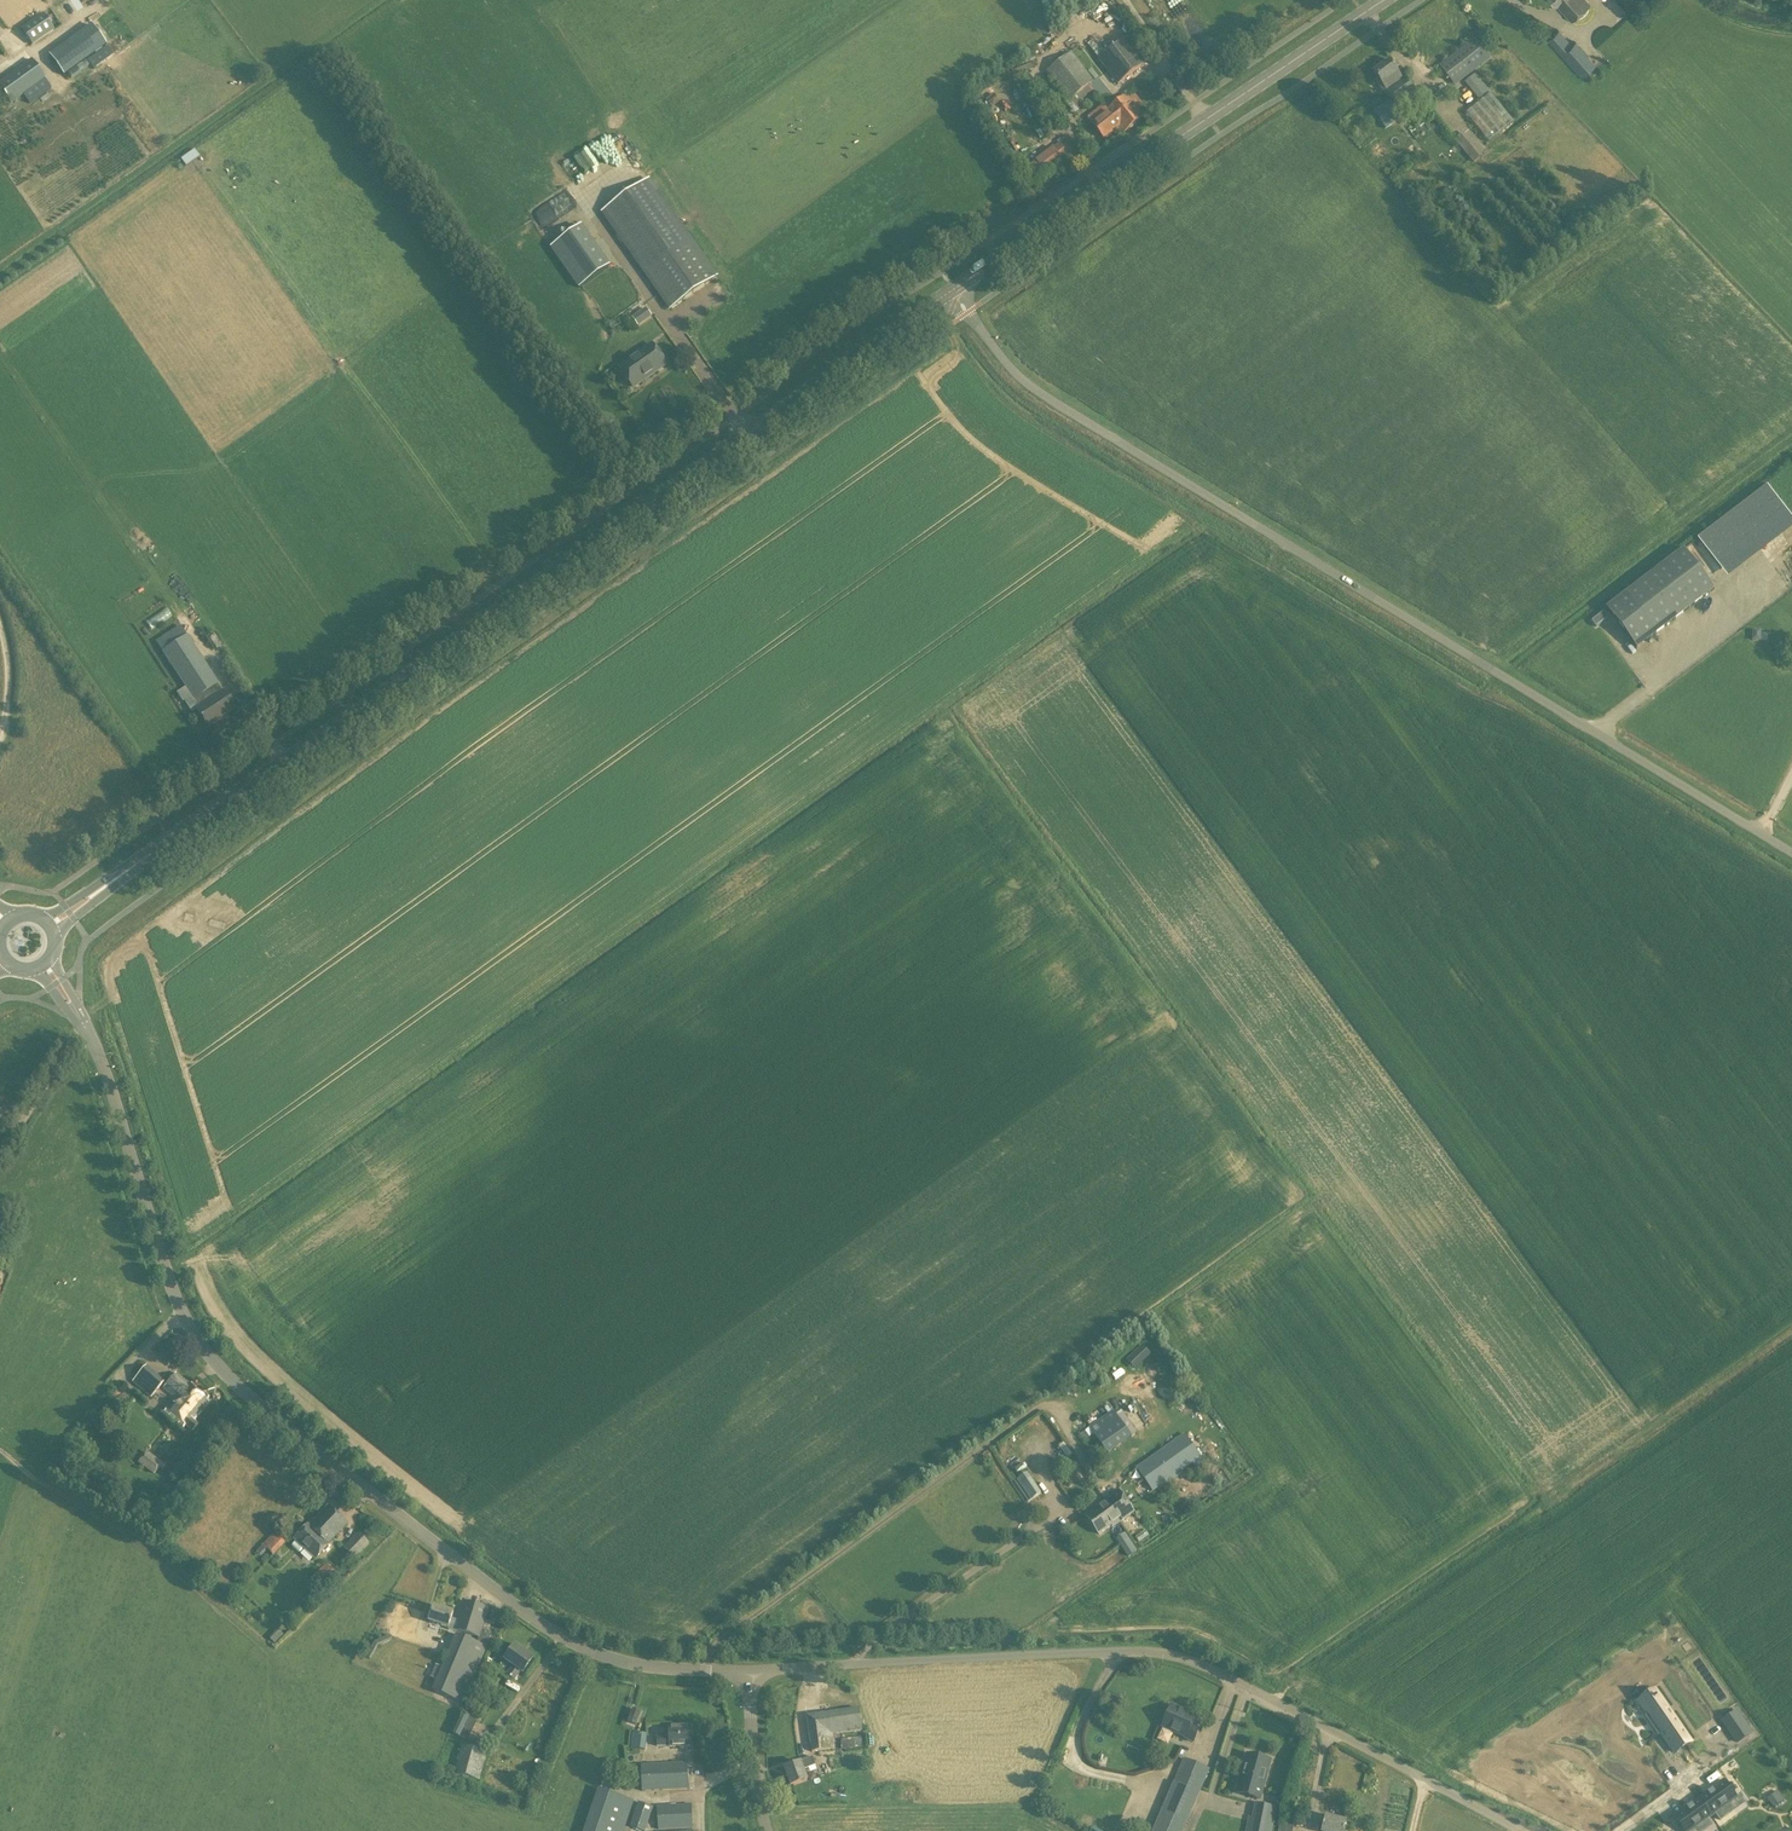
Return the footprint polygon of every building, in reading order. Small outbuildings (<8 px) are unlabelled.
[(1557,5),(1556,5),(1571,21),(1590,4),(1587,0),(1553,0),(1557,5)] [(53,31),(42,14),(21,29),(32,45),(53,31)] [(91,24),(48,56),(63,76),(106,45),(91,24)] [(1559,29),(1547,40),(1581,77),(1596,63),(1575,41),(1572,44),(1559,29)] [(1098,60),(1118,85),(1146,64),(1125,38),(1098,60)] [(1439,66),(1455,86),(1491,58),(1475,38),(1439,66)] [(87,60),(94,69),(113,55),(107,46),(87,60)] [(1094,82),(1071,53),(1046,72),(1069,101),(1094,82)] [(11,104),(23,95),(29,104),(51,89),(44,80),(45,79),(31,61),(0,82),(0,88),(11,104)] [(1401,118),(1423,103),(1406,79),(1402,82),(1401,81),(1402,80),(1389,62),(1374,73),(1386,90),(1383,93),(1401,118)] [(1161,79),(1156,83),(1161,90),(1166,86),(1161,80),(1161,79)] [(1480,102),(1466,113),(1489,142),(1513,123),(1491,94),(1480,102)] [(1124,133),(1143,118),(1126,97),(1091,124),(1104,139),(1119,126),(1124,133)] [(1039,102),(1030,108),(1036,117),(1045,110),(1039,102)] [(1483,156),(1463,133),(1454,140),(1473,164),(1483,156)] [(1074,152),(1065,140),(1024,170),(1033,182),(1074,152)] [(187,165),(200,155),(196,149),(182,158),(187,165)] [(582,183),(596,179),(586,151),(573,156),(582,183)] [(601,213),(669,310),(718,276),(650,179),(601,213)] [(542,234),(557,228),(548,206),(533,212),(542,234)] [(580,288),(614,266),(587,224),(553,246),(580,288)] [(646,308),(632,318),(638,326),(652,317),(646,308)] [(662,355),(661,356),(652,343),(618,367),(634,390),(668,366),(666,363),(667,362),(667,360),(664,355),(662,355)] [(1791,532),(1791,513),(1772,485),(1700,538),(1730,578),(1791,532)] [(1636,649),(1714,589),(1684,549),(1606,609),(1636,649)] [(1603,613),(1592,622),(1596,627),(1607,618),(1603,613)] [(180,626),(156,641),(193,700),(194,699),(199,707),(196,709),(208,728),(221,719),(221,718),(234,709),(223,692),(222,692),(214,698),(209,690),(217,685),(218,684),(180,626)] [(214,634),(209,638),(216,648),(221,645),(214,634)] [(1141,1347),(1127,1361),(1135,1369),(1150,1355),(1141,1347)] [(150,1398),(164,1382),(146,1366),(131,1382),(150,1398)] [(173,1398),(165,1408),(192,1431),(198,1424),(192,1420),(208,1401),(175,1374),(164,1388),(173,1398)] [(1089,1428),(1108,1455),(1132,1438),(1113,1411),(1089,1428)] [(1184,1434),(1136,1469),(1153,1492),(1171,1479),(1173,1481),(1183,1474),(1182,1472),(1201,1458),(1184,1434)] [(162,1463),(146,1451),(137,1463),(153,1475),(162,1463)] [(1019,1478),(1018,1480),(1021,1486),(1031,1501),(1041,1494),(1031,1479),(1028,1473),(1025,1474),(1019,1478)] [(1117,1491),(1094,1507),(1095,1509),(1086,1516),(1099,1534),(1112,1525),(1113,1527),(1134,1512),(1117,1491)] [(294,1539),(296,1541),(291,1546),(299,1554),(304,1549),(315,1559),(323,1552),(325,1552),(328,1549),(327,1547),(328,1546),(327,1544),(346,1525),(327,1506),(308,1527),(306,1525),(294,1539)] [(267,1551),(272,1556),(287,1541),(277,1530),(256,1552),(261,1557),(267,1551)] [(353,1559),(368,1543),(357,1533),(343,1548),(353,1559)] [(1125,1533),(1117,1539),(1129,1557),(1138,1551),(1125,1533)] [(322,1586),(334,1573),(325,1564),(313,1577),(322,1586)] [(430,1678),(437,1681),(433,1691),(463,1704),(486,1647),(490,1636),(481,1632),(489,1609),(464,1601),(458,1622),(450,1620),(453,1612),(434,1606),(429,1621),(448,1627),(448,1628),(480,1636),(477,1643),(457,1635),(443,1668),(436,1665),(430,1678)] [(389,1635),(373,1642),(365,1657),(370,1660),(378,1648),(391,1641),(389,1635)] [(515,1681),(522,1672),(523,1673),(534,1658),(515,1645),(505,1660),(513,1665),(506,1675),(515,1681)] [(1660,1697),(1640,1711),(1670,1755),(1690,1741),(1660,1697)] [(1163,1727),(1184,1736),(1183,1739),(1194,1743),(1200,1729),(1191,1725),(1195,1716),(1171,1707),(1163,1727)] [(636,1726),(641,1712),(632,1710),(628,1723),(636,1726)] [(812,1752),(834,1749),(832,1735),(862,1730),(858,1710),(806,1716),(812,1752)] [(463,1715),(453,1735),(467,1742),(477,1722),(463,1715)] [(1746,1723),(1730,1734),(1736,1743),(1752,1733),(1746,1723)] [(658,1737),(658,1747),(690,1746),(689,1726),(669,1727),(669,1737),(658,1737)] [(632,1732),(632,1747),(648,1748),(649,1733),(632,1732)] [(863,1737),(842,1738),(842,1748),(864,1747),(863,1737)] [(462,1746),(454,1774),(479,1781),(487,1753),(462,1746)] [(1252,1786),(1248,1798),(1260,1801),(1272,1761),(1247,1754),(1239,1783),(1252,1786)] [(807,1780),(803,1770),(816,1766),(813,1758),(785,1769),(792,1786),(807,1780)] [(1184,1758),(1153,1830),(1183,1830),(1210,1769),(1184,1758)] [(687,1763),(641,1764),(642,1791),(688,1789),(687,1763)] [(633,1801),(598,1789),(584,1830),(623,1830),(633,1801)] [(1716,1791),(1691,1808),(1702,1824),(1727,1806),(1716,1791)] [(1776,1796),(1768,1802),(1773,1808),(1784,1800),(1777,1791),(1774,1793),(1776,1796)] [(653,1808),(638,1803),(629,1828),(639,1830),(645,1830),(653,1808)] [(658,1830),(693,1829),(692,1804),(657,1806),(658,1830)] [(1666,1826),(1669,1830),(1691,1830),(1702,1824),(1691,1808),(1666,1826)] [(1573,1813),(1571,1817),(1584,1823),(1585,1819),(1573,1813)] [(1583,1825),(1567,1815),(1563,1821),(1579,1830),(1580,1830),(1583,1825)] [(1274,1822),(1248,1817),(1246,1830),(1272,1830),(1274,1822)] [(1345,1821),(1326,1817),(1322,1830),(1343,1830),(1345,1821)] [(1294,1827),(1280,1823),(1278,1830),(1292,1830),(1294,1827)]
